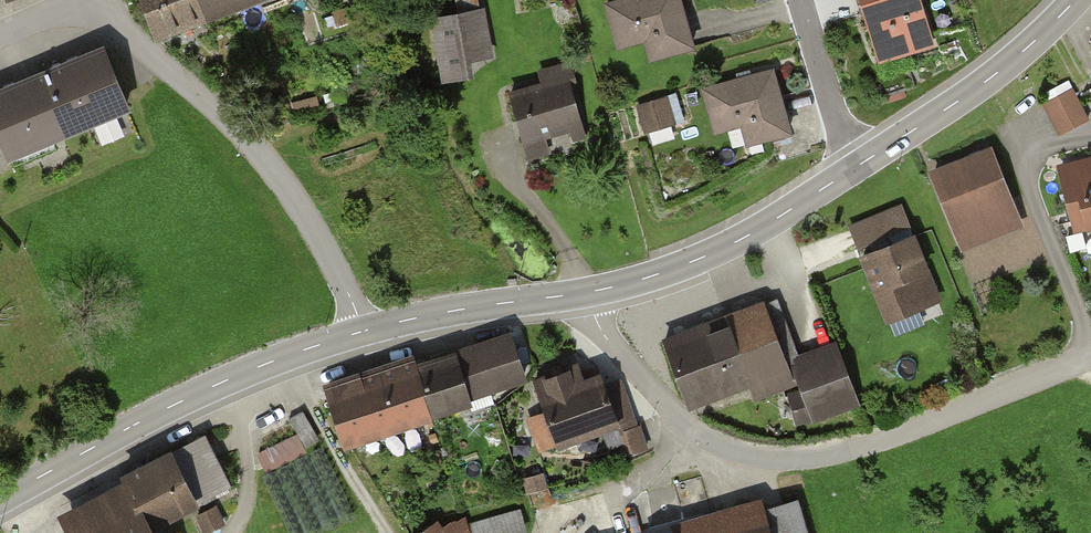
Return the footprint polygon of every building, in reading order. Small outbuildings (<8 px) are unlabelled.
[(147,35),(243,0),(134,0),(147,35)] [(676,0),(631,0),(604,8),(616,50),(641,43),(647,64),(690,51),(676,0)] [(876,62),(932,46),(918,0),(858,0),(876,62)] [(482,9),(428,17),(438,81),(468,76),(465,57),(488,53),(482,9)] [(0,92),(0,134),(8,154),(125,107),(102,50),(0,92)] [(537,83),(505,93),(524,157),(545,151),(540,135),(565,128),(569,139),(580,136),(559,64),(534,72),(537,83)] [(788,131),(770,68),(702,87),(714,129),(738,122),(745,144),(788,131)] [(1082,117),(1069,91),(1042,105),(1055,131),(1082,117)] [(667,96),(633,106),(641,131),(675,121),(667,96)] [(1018,222),(989,150),(934,172),(963,244),(1018,222)] [(1052,168),(1068,229),(1090,223),(1090,157),(1052,168)] [(908,226),(899,205),(850,225),(859,245),(908,226)] [(935,293),(912,237),(863,256),(886,312),(935,293)] [(764,303),(665,341),(689,404),(748,381),(751,388),(797,370),(792,359),(786,341),(779,344),(764,303)] [(511,335),(417,367),(430,413),(468,401),(466,394),(524,374),(511,335)] [(856,402),(834,345),(792,359),(797,370),(804,391),(790,394),(796,421),(822,415),(856,402)] [(360,378),(327,388),(346,441),(430,413),(417,367),(415,362),(361,380),(360,378)] [(604,385),(601,376),(584,382),(579,367),(536,383),(558,444),(603,428),(610,447),(625,442),(629,455),(644,449),(619,379),(604,385)] [(269,469),(309,448),(299,429),(259,450),(269,469)] [(61,518),(69,532),(149,532),(146,529),(228,489),(203,442),(61,518)] [(200,514),(210,531),(230,520),(220,502),(200,514)] [(763,509),(679,532),(770,532),(763,509)] [(518,511),(467,526),(465,521),(437,528),(429,526),(417,532),(512,532),(523,530),(518,511)]
